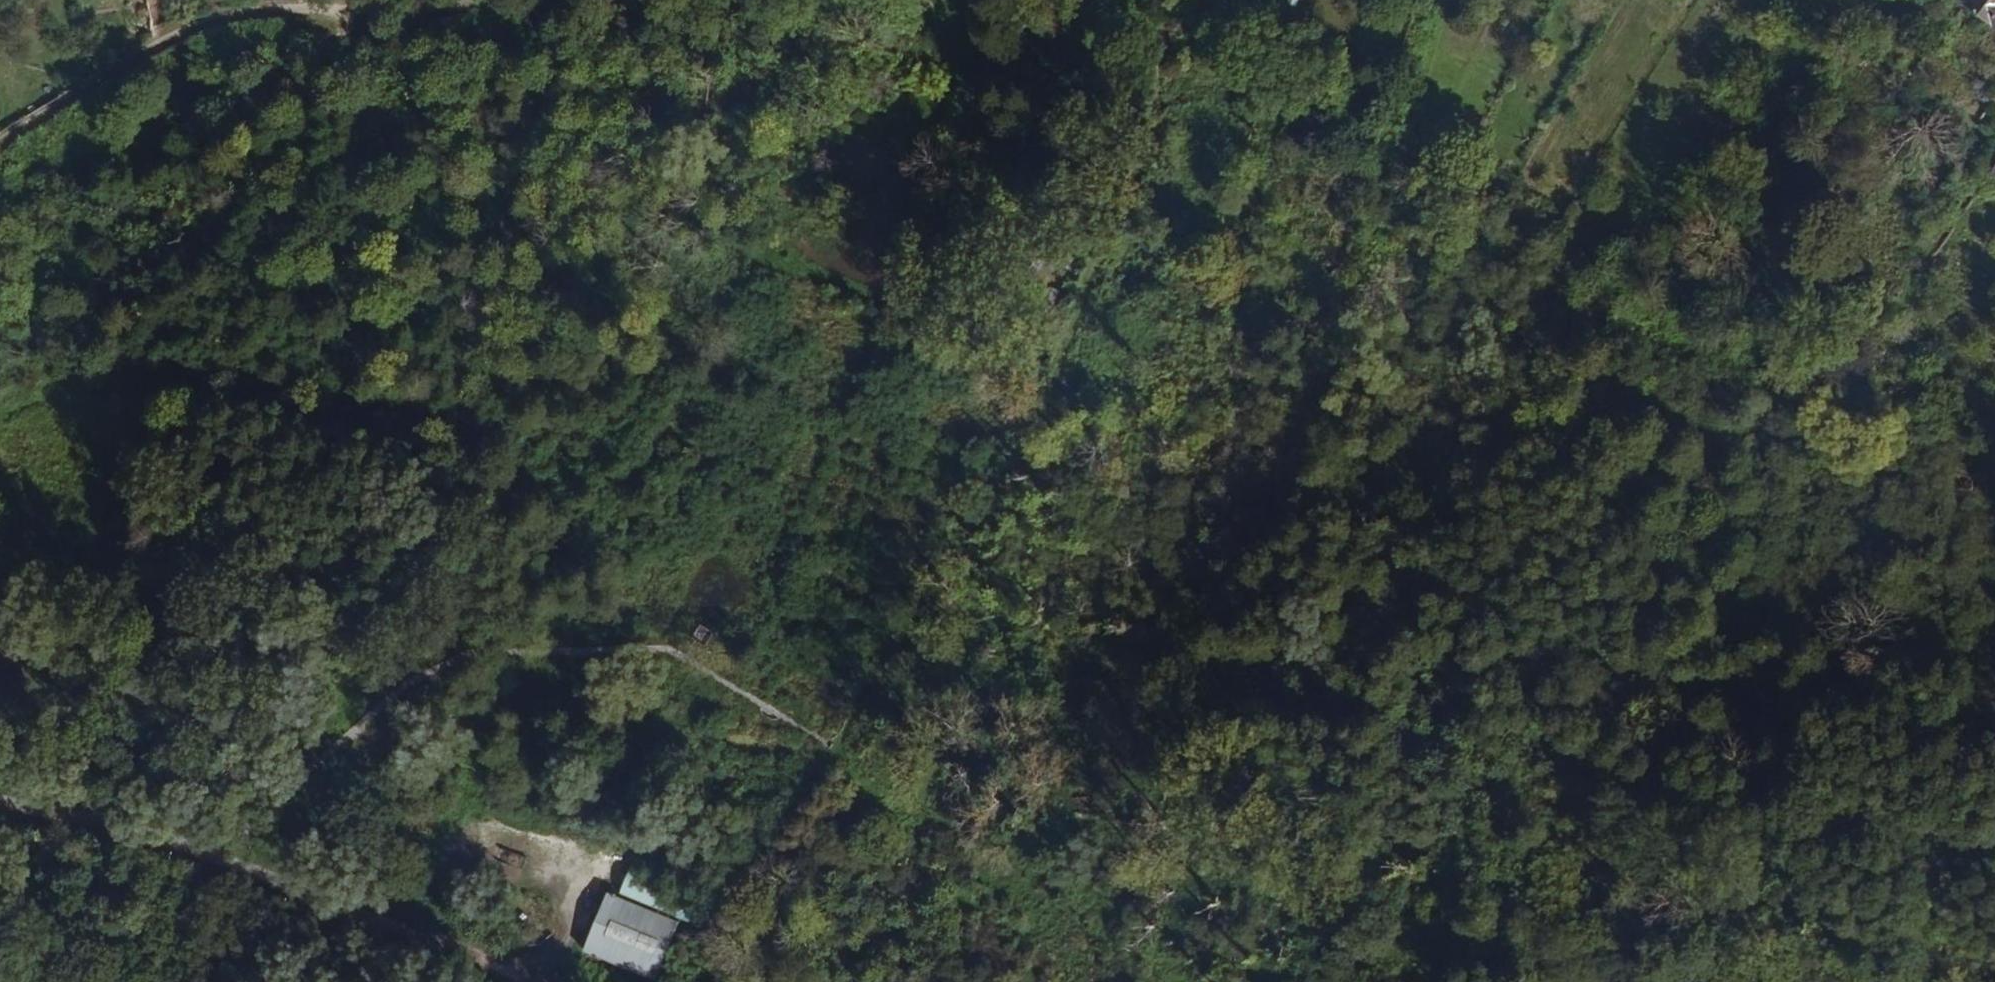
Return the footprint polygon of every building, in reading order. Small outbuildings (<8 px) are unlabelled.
[(1967,7),(1994,26),(1994,0),(1972,0),(1970,3),(1967,7)] [(973,271),(986,238),(964,230),(951,263),(973,271)] [(637,875),(626,900),(686,925),(696,929),(706,903),(637,875)] [(686,925),(626,900),(615,896),(591,956),(654,981),(662,981),(686,925)]
